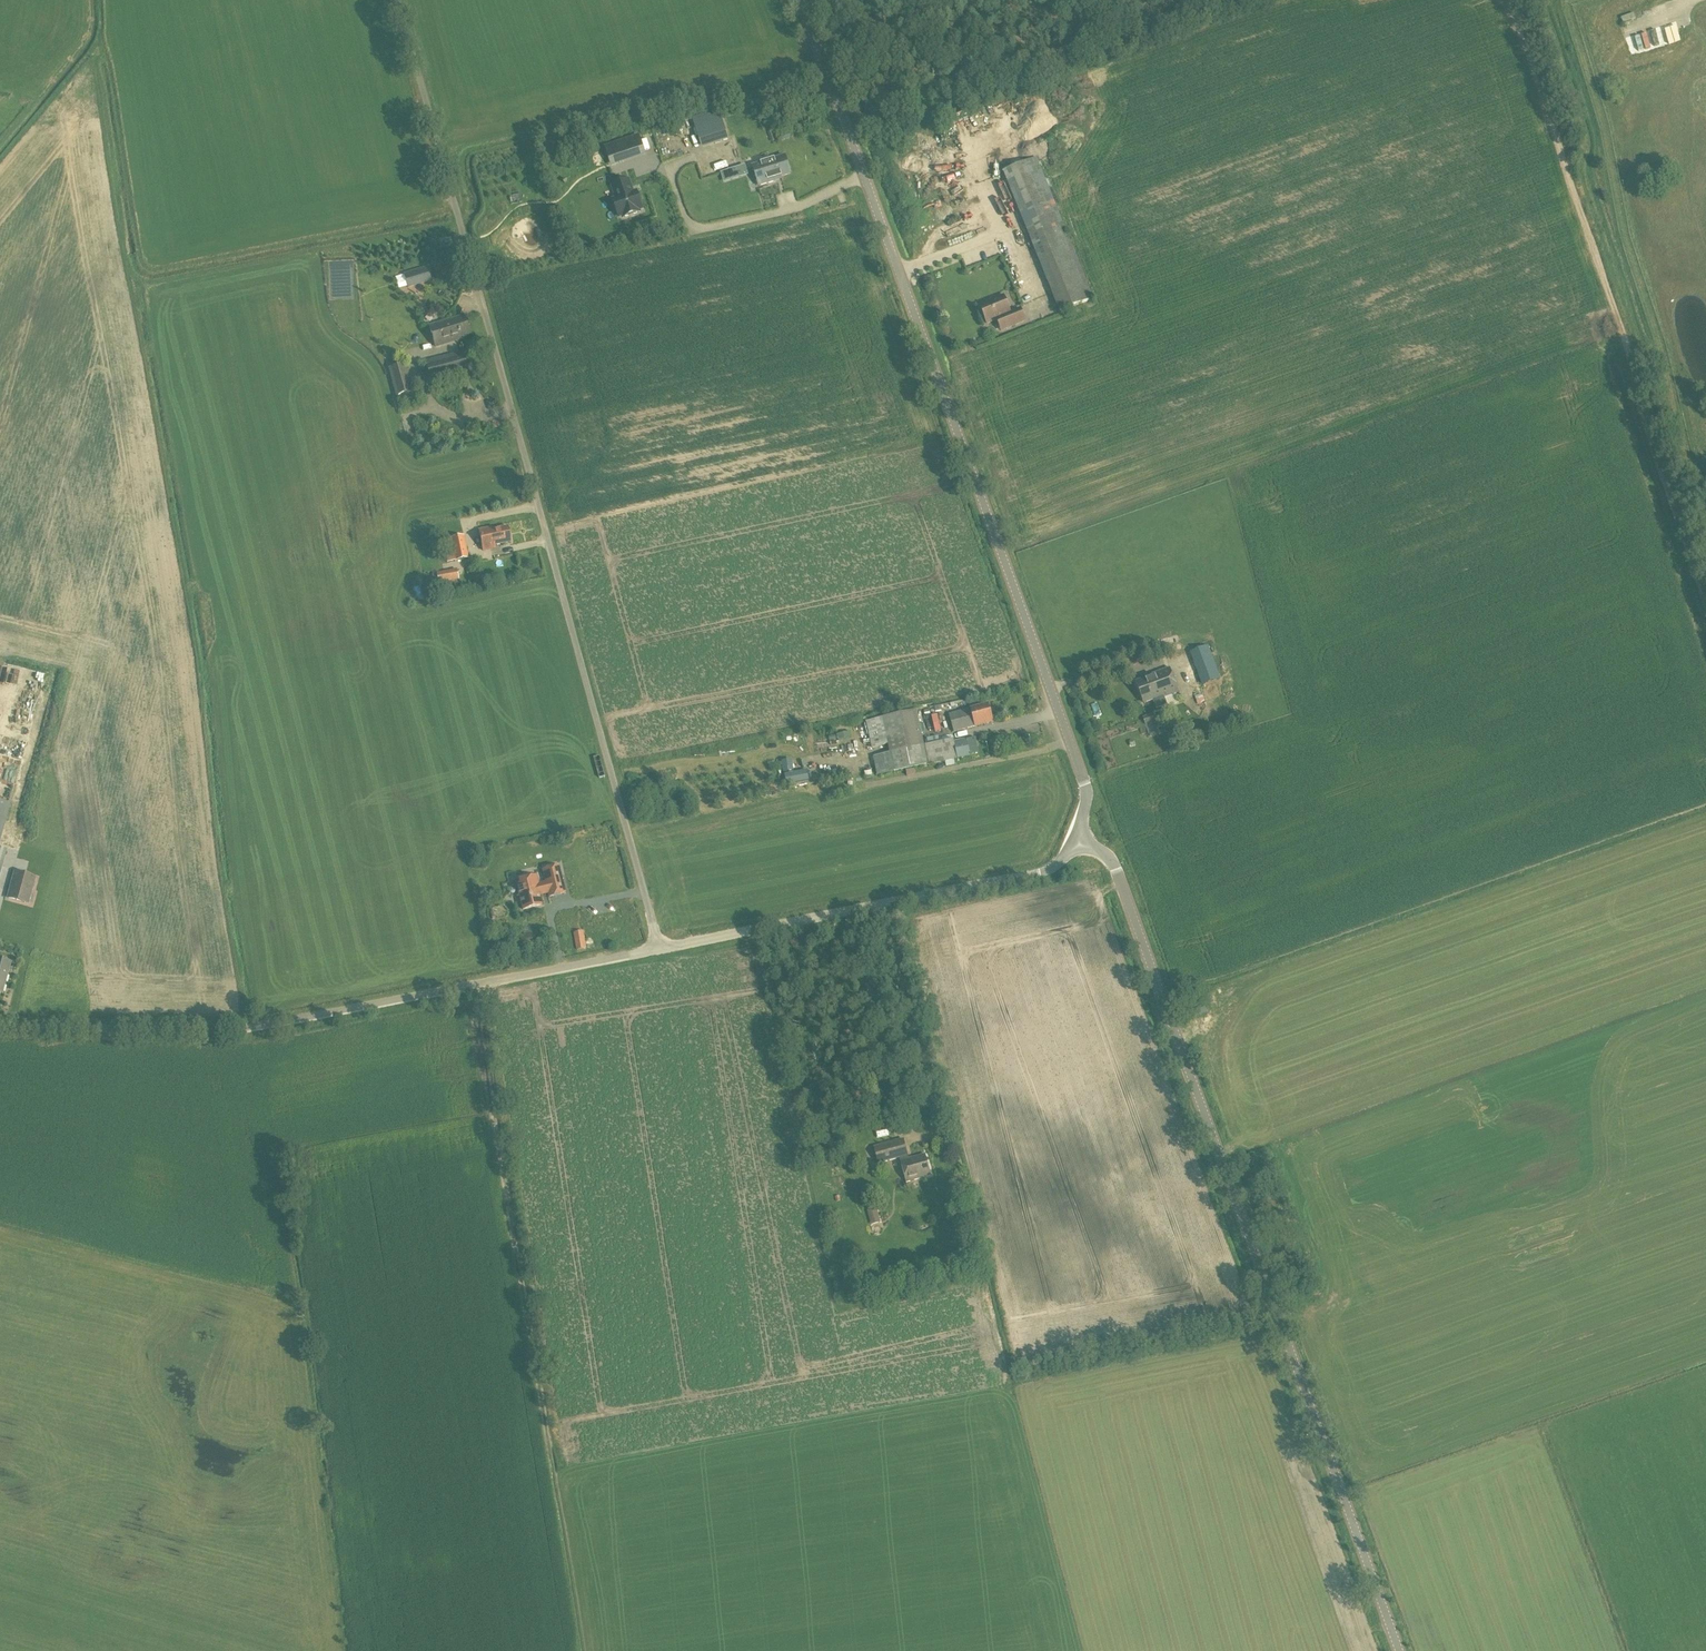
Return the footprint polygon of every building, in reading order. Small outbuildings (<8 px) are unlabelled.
[(723,141),(718,129),(703,134),(707,147),(723,141)] [(604,146),(611,167),(622,163),(614,143),(604,146)] [(759,185),(782,178),(781,176),(790,173),(785,155),(753,166),(759,185)] [(1060,312),(1094,298),(1037,157),(1003,171),(1060,312)] [(611,185),(615,198),(612,199),(618,218),(622,217),(622,219),(641,212),(641,210),(644,209),(637,190),(634,191),(630,178),(611,185)] [(975,224),(981,231),(987,226),(981,219),(975,224)] [(944,267),(941,256),(932,259),(936,270),(944,267)] [(428,277),(425,268),(418,270),(423,285),(430,282),(428,277)] [(1011,313),(1004,295),(980,305),(987,323),(997,319),(1001,330),(1026,320),(1021,309),(1011,313)] [(435,346),(459,339),(458,337),(468,334),(463,316),(429,326),(435,346)] [(431,384),(469,374),(462,351),(425,361),(431,384)] [(396,396),(413,391),(405,363),(388,368),(396,396)] [(511,542),(507,526),(492,530),(491,527),(479,530),(483,550),(495,547),(495,545),(511,542)] [(454,561),(461,560),(469,558),(464,535),(443,540),(447,562),(454,561)] [(438,583),(459,579),(457,569),(436,572),(437,573),(430,575),(432,583),(438,582),(438,583)] [(1211,653),(1194,659),(1203,685),(1220,679),(1211,653)] [(1157,700),(1178,692),(1169,668),(1145,677),(1145,678),(1136,681),(1145,703),(1157,699),(1157,700)] [(1181,694),(1168,698),(1171,707),(1184,703),(1181,694)] [(993,721),(988,704),(971,709),(971,708),(949,714),(954,732),(976,726),(993,721)] [(925,745),(917,710),(866,722),(872,749),(888,745),(890,753),(873,756),(877,776),(958,758),(979,753),(975,738),(967,740),(967,738),(954,741),(953,739),(925,745)] [(1149,735),(1160,731),(1157,722),(1154,713),(1143,717),(1146,725),(1149,735)] [(939,733),(946,732),(943,714),(936,715),(939,733)] [(869,754),(859,755),(860,764),(870,763),(869,754)] [(793,771),(791,760),(781,762),(783,772),(793,771)] [(922,772),(924,781),(955,774),(953,765),(922,772)] [(856,785),(827,790),(828,798),(858,793),(856,785)] [(10,804),(0,801),(0,841),(10,804)] [(565,892),(560,869),(559,866),(544,869),(547,882),(539,883),(537,875),(515,880),(518,895),(520,895),(523,908),(542,904),(539,894),(549,892),(550,896),(565,892)] [(27,903),(34,879),(15,874),(9,898),(27,903)] [(577,950),(587,948),(584,931),(574,933),(577,950)] [(516,949),(534,945),(531,933),(513,936),(516,949)] [(11,963),(0,960),(0,994),(2,995),(11,963)] [(1191,1007),(1199,1004),(1196,996),(1188,999),(1191,1007)] [(910,1158),(904,1138),(873,1147),(878,1164),(899,1158),(900,1161),(906,1182),(931,1175),(925,1154),(910,1158)] [(871,1225),(881,1222),(877,1208),(868,1210),(871,1225)]
